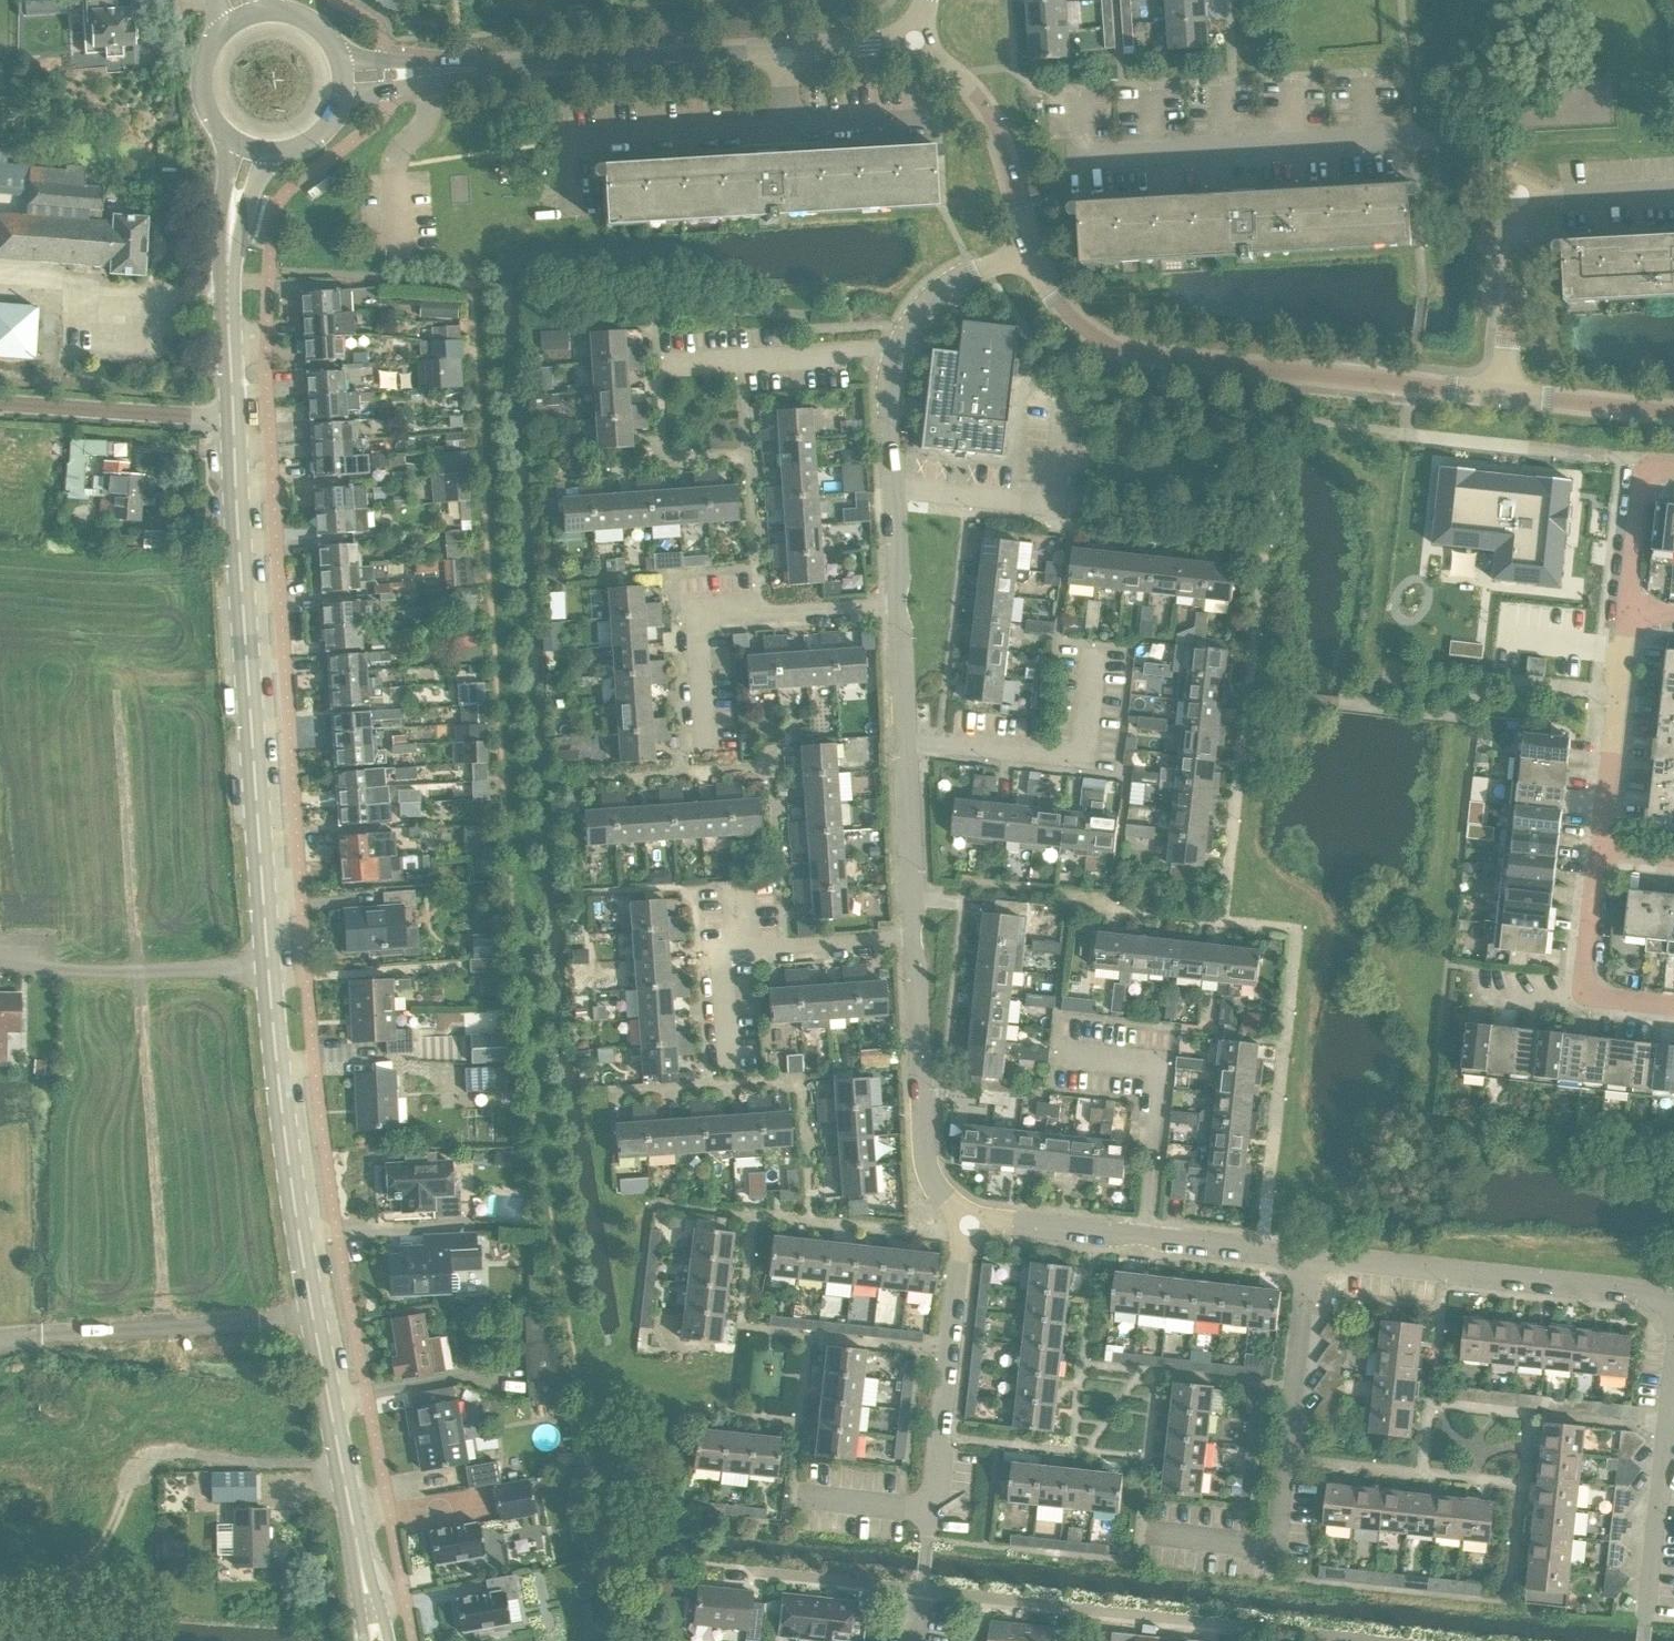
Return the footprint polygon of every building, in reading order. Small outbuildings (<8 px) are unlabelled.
[(85,54),(106,53),(106,59),(124,58),(123,46),(134,45),(134,43),(138,40),(138,30),(133,26),(133,23),(132,23),(131,9),(116,10),(116,0),(81,0),(85,54)] [(1168,22),(1168,23),(1207,20),(1206,0),(1166,0),(1168,22)] [(1027,4),(1029,32),(1069,29),(1067,2),(1027,4)] [(1121,3),(1123,26),(1133,25),(1131,2),(1121,3)] [(1103,4),(1104,27),(1114,26),(1112,4),(1103,4)] [(1168,23),(1170,50),(1209,47),(1207,20),(1168,23)] [(1123,26),(1124,47),(1134,46),(1133,25),(1123,26)] [(1106,48),(1116,47),(1114,26),(1104,27),(1106,48)] [(1032,60),(1071,57),(1069,29),(1029,32),(1032,60)] [(28,187),(27,214),(0,213),(0,260),(92,266),(94,268),(100,268),(102,267),(110,267),(110,273),(143,275),(147,218),(114,216),(113,223),(101,222),(103,188),(85,187),(86,168),(66,167),(66,170),(29,168),(29,165),(6,164),(7,150),(0,149),(0,185),(28,187)] [(756,163),(601,172),(604,220),(933,201),(930,153),(795,161),(795,155),(777,156),(777,153),(755,154),(756,163)] [(1235,201),(1080,210),(1083,257),(1412,240),(1409,191),(1274,199),(1274,193),(1256,194),(1256,191),(1234,193),(1235,201)] [(1673,291),(1673,242),(1563,248),(1566,297),(1673,291)] [(351,290),(301,293),(303,317),(352,314),(351,290)] [(420,305),(419,314),(456,315),(457,301),(420,300),(420,305)] [(303,317),(304,339),(340,337),(340,335),(353,335),(352,314),(303,317)] [(931,350),(920,448),(942,451),(943,451),(953,452),(953,454),(954,454),(954,452),(964,453),(963,455),(965,455),(965,453),(975,454),(975,455),(976,455),(976,454),(1001,457),(1007,408),(1008,408),(1008,407),(1007,406),(1008,392),(1010,392),(1010,391),(1009,390),(1010,377),(1015,377),(1017,359),(1012,359),(1014,345),(1015,345),(1015,343),(1014,343),(1016,328),(961,321),(959,337),(957,337),(957,339),(959,339),(957,353),(931,350)] [(438,326),(439,342),(460,340),(460,325),(438,326)] [(589,333),(591,363),(642,359),(641,347),(624,348),(623,331),(589,333)] [(567,332),(542,334),(543,349),(568,348),(567,332)] [(341,360),(340,337),(304,339),(306,362),(341,360)] [(435,359),(455,358),(462,358),(460,340),(439,342),(432,342),(433,359),(435,359)] [(367,352),(351,353),(352,366),(367,365),(367,352)] [(591,363),(593,391),(627,389),(626,371),(643,370),(642,359),(591,363)] [(460,361),(423,363),(425,389),(462,387),(462,384),(460,361)] [(306,373),(308,395),(343,393),(341,370),(306,373)] [(593,391),(595,420),(646,416),(645,404),(629,406),(627,389),(593,391)] [(310,418),(345,416),(344,410),(359,409),(358,392),(343,393),(308,395),(310,418)] [(558,397),(545,398),(546,407),(558,406),(558,397)] [(778,428),(760,429),(761,442),(813,438),(811,408),(777,411),(778,428)] [(462,416),(450,416),(450,427),(462,427),(462,416)] [(598,449),(632,446),(630,428),(647,427),(646,416),(595,420),(598,449)] [(385,419),(370,421),(370,429),(385,428),(385,419)] [(852,420),(841,421),(842,434),(853,433),(852,420)] [(354,421),(310,424),(311,441),(355,438),(354,421)] [(463,433),(445,434),(446,448),(464,447),(463,433)] [(355,438),(311,441),(312,458),(313,458),(355,455),(355,448),(361,447),(361,439),(355,439),(355,438)] [(780,452),(781,469),(815,467),(813,438),(761,442),(762,453),(780,452)] [(65,486),(65,491),(66,491),(66,495),(84,496),(85,492),(83,491),(85,464),(90,464),(90,455),(107,456),(107,441),(73,440),(70,440),(69,461),(67,461),(65,486)] [(854,449),(840,450),(841,465),(855,464),(854,449)] [(455,474),(466,473),(465,452),(454,452),(455,474)] [(355,455),(313,458),(314,478),(316,477),(362,474),(367,473),(367,464),(366,455),(356,456),(355,455)] [(385,455),(372,456),(372,465),(385,464),(385,455)] [(103,495),(140,498),(142,477),(127,475),(128,463),(104,461),(103,475),(104,475),(103,495)] [(782,486),(765,487),(766,499),(817,496),(815,467),(781,469),(782,486)] [(1442,467),(1434,544),(1497,551),(1494,580),(1560,587),(1566,533),(1569,533),(1571,508),(1569,508),(1572,480),(1537,477),(1537,479),(1476,473),(1476,470),(1442,467)] [(704,470),(708,522),(738,519),(735,486),(718,487),(716,469),(704,470)] [(695,488),(676,489),(679,524),(708,522),(704,470),(694,471),(695,488)] [(468,500),(467,473),(431,475),(432,502),(461,501),(468,500)] [(659,473),(646,474),(650,526),(679,524),(676,489),(660,491),(659,473)] [(619,493),(621,528),(650,526),(646,474),(636,475),(637,492),(619,493)] [(589,479),(592,530),(621,528),(619,493),(603,495),(602,478),(589,479)] [(563,532),(592,530),(589,479),(577,480),(579,496),(560,498),(563,532)] [(564,484),(557,484),(558,496),(565,495),(564,484)] [(315,488),(316,510),(365,507),(364,485),(349,486),(315,488)] [(783,510),(785,527),(819,524),(817,496),(766,499),(766,511),(783,510)] [(468,500),(461,501),(462,521),(470,520),(468,500)] [(1653,550),(1673,553),(1673,506),(1658,504),(1653,550)] [(318,535),(352,533),(367,532),(365,507),(316,510),(318,535)] [(858,510),(842,511),(843,523),(859,522),(858,510)] [(786,544),(769,545),(770,557),(821,553),(819,524),(785,527),(786,544)] [(977,553),(975,566),(1031,572),(1031,571),(1018,569),(1021,543),(985,539),(984,554),(977,553)] [(352,543),(319,546),(320,569),(354,566),(354,567),(362,567),(361,555),(353,549),(352,543)] [(1073,548),(1069,585),(1098,588),(1103,545),(1089,543),(1088,550),(1073,548)] [(1103,545),(1098,588),(1125,591),(1129,555),(1114,553),(1115,546),(1103,545)] [(461,548),(447,548),(447,559),(472,557),(472,547),(470,547),(461,548)] [(1129,555),(1125,591),(1152,594),(1156,551),(1143,550),(1142,556),(1129,555)] [(1156,551),(1152,594),(1178,597),(1182,560),(1169,559),(1169,552),(1156,551)] [(667,553),(655,554),(655,557),(656,569),(668,568),(667,553)] [(787,567),(789,585),(823,583),(821,553),(770,557),(770,568),(787,567)] [(1182,560),(1178,597),(1195,599),(1194,607),(1204,608),(1205,600),(1210,557),(1197,555),(1196,562),(1182,560)] [(652,557),(644,558),(645,570),(653,570),(652,557)] [(1210,557),(1205,600),(1233,603),(1237,566),(1222,565),(1223,558),(1210,557)] [(624,558),(605,560),(606,572),(625,571),(624,558)] [(445,560),(446,587),(472,586),(472,576),(471,559),(445,560)] [(437,561),(414,563),(415,572),(438,571),(437,561)] [(1048,562),(1046,574),(1061,576),(1063,564),(1048,562)] [(354,566),(320,569),(322,592),(356,589),(355,582),(370,581),(369,566),(362,567),(354,567),(354,566)] [(981,580),(979,594),(1015,598),(1017,582),(1025,583),(1030,579),(1031,572),(975,566),(974,579),(981,580)] [(1045,585),(1060,587),(1061,576),(1046,574),(1045,585)] [(414,581),(374,584),(375,593),(426,590),(425,582),(414,581)] [(839,582),(823,583),(824,595),(839,594),(839,582)] [(607,588),(610,617),(661,613),(660,603),(644,604),(642,585),(607,588)] [(460,618),(477,616),(475,605),(478,604),(476,588),(452,590),(454,606),(458,605),(460,618)] [(563,593),(550,594),(550,607),(564,606),(563,593)] [(971,607),(969,620),(1012,625),(1015,598),(979,594),(977,608),(971,607)] [(323,604),(324,627),(359,625),(357,601),(323,604)] [(1089,601),(1088,614),(1100,616),(1101,602),(1089,601)] [(1144,607),(1142,621),(1154,622),(1156,608),(1144,607)] [(610,617),(612,646),(646,644),(644,627),(662,626),(661,613),(610,617)] [(1197,613),(1195,627),(1208,628),(1209,614),(1197,613)] [(1086,629),(1098,631),(1100,616),(1088,614),(1086,629)] [(975,634),(973,647),(1009,651),(1012,625),(969,620),(968,633),(975,634)] [(1025,633),(1040,634),(1041,622),(1027,620),(1025,633)] [(558,621),(545,622),(546,631),(559,630),(558,621)] [(1141,635),(1153,637),(1154,622),(1142,621),(1141,635)] [(1041,622),(1040,634),(1054,636),(1056,623),(1041,622)] [(324,627),(326,650),(360,648),(359,625),(324,627)] [(474,627),(453,628),(454,647),(476,645),(474,627)] [(1180,636),(1179,645),(1193,647),(1200,647),(1200,642),(1206,643),(1207,638),(1208,628),(1195,627),(1195,630),(1180,636)] [(874,630),(862,631),(863,648),(863,650),(875,649),(874,630)] [(406,632),(384,633),(384,638),(385,649),(407,648),(406,632)] [(832,633),(835,685),(865,684),(863,650),(863,648),(845,649),(844,632),(832,633)] [(745,633),(732,634),(733,648),(746,647),(745,633)] [(804,652),(806,687),(835,685),(832,633),(820,633),(822,651),(804,652)] [(774,637),(777,689),(806,687),(804,652),(788,653),(787,636),(774,637)] [(747,690),(748,690),(777,689),(774,637),(763,637),(764,656),(745,657),(747,690)] [(612,646),(614,675),(665,671),(665,661),(647,662),(646,644),(612,646)] [(1466,644),(1464,657),(1482,659),(1484,646),(1466,644)] [(1174,666),(1174,672),(1180,673),(1233,679),(1234,666),(1227,665),(1229,651),(1228,651),(1200,647),(1193,647),(1179,645),(1177,645),(1174,666)] [(478,646),(465,647),(466,661),(479,660),(478,646)] [(965,660),(963,673),(1006,678),(1009,651),(973,647),(972,661),(965,660)] [(1666,673),(1673,673),(1673,650),(1668,650),(1666,673)] [(368,652),(326,655),(327,673),(365,670),(365,663),(369,662),(380,661),(380,651),(368,652)] [(1529,657),(1527,675),(1545,677),(1547,659),(1529,657)] [(1145,662),(1144,674),(1158,676),(1160,664),(1145,662)] [(479,664),(466,665),(467,673),(480,672),(479,664)] [(1160,664),(1158,676),(1173,678),(1174,672),(1174,666),(1160,664)] [(1035,669),(1034,681),(1049,683),(1050,670),(1035,669)] [(327,673),(328,690),(371,687),(381,687),(380,677),(366,678),(365,670),(327,673)] [(614,675),(616,704),(650,702),(649,685),(666,684),(665,671),(614,675)] [(967,701),(976,702),(976,704),(978,705),(979,703),(1002,705),(1002,714),(1008,714),(1009,705),(1003,704),(1006,678),(963,673),(962,686),(969,687),(967,701)] [(1180,673),(1176,700),(1187,701),(1187,702),(1223,706),(1225,691),(1231,692),(1233,679),(1180,673)] [(1663,695),(1673,696),(1673,673),(1666,673),(1663,695)] [(1031,708),(1046,710),(1049,683),(1034,681),(1031,708)] [(330,708),(368,706),(367,697),(381,696),(381,687),(371,687),(328,690),(330,708)] [(1661,717),(1673,718),(1673,696),(1663,695),(1661,717)] [(616,704),(618,733),(669,729),(668,718),(652,719),(650,702),(616,704)] [(1187,702),(1184,727),(1227,732),(1228,720),(1221,719),(1223,706),(1187,702)] [(477,705),(478,724),(486,724),(485,705),(477,705)] [(330,714),(331,731),(370,729),(369,722),(404,719),(403,709),(373,710),(330,714)] [(1139,716),(1138,729),(1152,731),(1153,718),(1139,716)] [(1658,739),(1673,740),(1673,718),(1661,717),(1659,730),(1658,739)] [(1153,718),(1152,731),(1169,733),(1183,738),(1183,740),(1181,754),(1217,758),(1219,745),(1225,746),(1227,732),(1184,727),(1168,725),(1168,720),(1153,718)] [(486,724),(468,725),(469,741),(486,740),(486,728),(486,724)] [(809,728),(799,728),(799,742),(809,742),(809,728)] [(331,731),(333,749),(375,745),(375,737),(370,737),(370,729),(331,731)] [(670,741),(669,729),(618,733),(620,763),(655,760),(653,742),(670,741)] [(1526,733),(1523,758),(1568,763),(1571,739),(1571,738),(1526,733)] [(391,734),(391,744),(406,743),(405,734),(391,734)] [(1656,761),(1673,763),(1673,740),(1658,739),(1656,761)] [(486,741),(464,742),(464,763),(487,763),(486,741)] [(392,753),(416,752),(416,743),(406,744),(406,743),(391,744),(392,753)] [(802,763),(784,764),(785,777),(837,773),(835,744),(801,746),(802,763)] [(333,749),(334,766),(372,763),(372,762),(385,761),(385,749),(375,750),(375,745),(333,749)] [(578,750),(559,751),(560,770),(579,769),(578,750)] [(1162,773),(1162,779),(1178,781),(1221,786),(1222,773),(1215,772),(1217,758),(1181,754),(1180,769),(1163,767),(1162,773)] [(1477,755),(1476,763),(1488,764),(1489,756),(1477,755)] [(1523,758),(1520,782),(1566,787),(1568,763),(1523,758)] [(1653,783),(1673,785),(1673,763),(1656,761),(1653,783)] [(486,763),(470,764),(472,781),(487,780),(487,776),(486,763)] [(393,769),(334,772),(335,790),(384,787),(383,775),(394,774),(395,781),(413,780),(417,779),(416,767),(412,768),(393,769)] [(1133,769),(1132,782),(1146,784),(1148,771),(1133,769)] [(1148,771),(1146,784),(1161,786),(1160,787),(1177,790),(1175,808),(1211,812),(1213,798),(1219,799),(1221,786),(1178,781),(1162,779),(1162,773),(1148,771)] [(837,773),(785,777),(785,783),(786,788),(804,787),(805,804),(839,801),(850,801),(848,772),(837,773)] [(975,788),(987,790),(989,776),(976,775),(975,788)] [(989,776),(987,790),(997,791),(999,777),(989,776)] [(1471,800),(1472,801),(1483,802),(1485,778),(1474,777),(1471,800)] [(471,781),(472,801),(488,800),(487,780),(472,781),(471,781)] [(1028,794),(1040,796),(1042,782),(1030,781),(1028,794)] [(727,783),(731,835),(760,833),(758,799),(740,800),(738,782),(727,783)] [(1042,782),(1040,796),(1051,797),(1052,783),(1042,782)] [(1520,782),(1517,806),(1563,811),(1566,787),(1520,782)] [(699,803),(702,837),(731,835),(727,783),(715,784),(717,802),(699,803)] [(1651,805),(1673,808),(1673,785),(1653,783),(1651,805)] [(384,787),(335,790),(337,807),(388,804),(387,786),(384,787)] [(669,787),(673,839),(702,837),(699,803),(683,804),(682,786),(669,787)] [(641,807),(644,841),(673,839),(669,787),(658,788),(659,806),(641,807)] [(1066,811),(1062,847),(1076,848),(1075,855),(1088,856),(1096,788),(1084,787),(1083,800),(1081,812),(1066,811)] [(1096,788),(1088,856),(1101,858),(1102,851),(1116,853),(1120,817),(1104,815),(1106,789),(1096,788)] [(611,791),(615,843),(644,841),(641,807),(625,808),(624,790),(611,791)] [(418,791),(397,792),(397,803),(418,802),(418,791)] [(585,845),(615,843),(611,791),(601,792),(602,810),(583,812),(585,845)] [(968,843),(981,845),(986,802),(957,799),(953,835),(968,837),(968,843)] [(473,821),(490,820),(488,800),(472,801),(473,821)] [(806,821),(788,822),(789,834),(841,830),(839,801),(805,804),(806,821)] [(986,802),(981,845),(994,846),(995,839),(1010,841),(1013,805),(986,802)] [(417,803),(400,804),(400,817),(418,816),(417,803)] [(388,804),(337,807),(338,825),(376,823),(389,822),(388,804)] [(1013,805),(1010,841),(1022,842),(1022,849),(1035,851),(1039,808),(1013,805)] [(1511,805),(1509,829),(1560,835),(1563,811),(1517,806),(1511,805)] [(1648,828),(1673,831),(1673,808),(1651,805),(1648,828)] [(1039,808),(1035,851),(1048,852),(1049,845),(1062,847),(1066,811),(1039,808)] [(1175,808),(1172,834),(1215,839),(1216,827),(1209,826),(1211,812),(1175,808)] [(1470,812),(1469,824),(1480,825),(1482,813),(1470,812)] [(1127,824),(1126,836),(1141,838),(1142,826),(1127,824)] [(1468,824),(1467,836),(1476,837),(1477,825),(1468,824)] [(489,825),(471,826),(471,852),(490,852),(489,825)] [(1142,826),(1141,838),(1155,839),(1157,827),(1142,826)] [(1501,828),(1499,852),(1558,859),(1560,835),(1509,829),(1501,828)] [(841,830),(789,834),(790,846),(808,845),(809,861),(843,858),(841,830)] [(373,833),(338,836),(340,860),(375,857),(388,856),(395,856),(394,832),(373,833)] [(1172,834),(1169,862),(1205,867),(1206,852),(1213,853),(1215,839),(1172,834)] [(1499,852),(1496,876),(1509,877),(1555,882),(1558,859),(1499,852)] [(427,855),(415,856),(416,867),(428,866),(427,855)] [(375,857),(340,860),(342,884),(377,881),(390,880),(388,856),(375,857)] [(403,857),(392,858),(392,869),(404,868),(403,857)] [(489,858),(476,859),(476,871),(489,870),(489,858)] [(810,878),(793,879),(793,890),(845,887),(843,858),(809,861),(810,878)] [(1466,864),(1466,872),(1476,873),(1477,865),(1466,864)] [(655,872),(646,873),(647,885),(659,884),(659,875),(655,872)] [(1509,877),(1507,901),(1552,906),(1555,882),(1509,877)] [(494,883),(485,883),(486,894),(494,893),(494,883)] [(845,887),(793,890),(794,902),(812,901),(814,919),(847,916),(845,887)] [(1626,926),(1625,936),(1648,939),(1653,892),(1630,890),(1627,912),(1626,926)] [(405,948),(402,907),(415,906),(414,891),(382,893),(383,907),(344,910),(347,952),(405,948)] [(1646,952),(1668,954),(1669,941),(1673,901),(1673,895),(1653,892),(1648,939),(1647,945),(1646,952)] [(630,901),(632,931),(684,927),(683,915),(666,917),(665,898),(630,901)] [(977,926),(976,938),(1017,944),(1025,945),(1030,904),(995,900),(993,914),(985,913),(983,927),(977,926)] [(1493,900),(1491,924),(1550,930),(1552,906),(1507,901),(1493,900)] [(814,919),(796,920),(797,935),(815,934),(814,919)] [(599,924),(589,925),(590,934),(599,933),(599,924)] [(1491,924),(1486,961),(1528,966),(1529,953),(1547,955),(1550,930),(1491,924)] [(632,931),(634,960),(669,957),(667,939),(684,938),(684,927),(632,931)] [(1095,968),(1122,971),(1127,929),(1113,928),(1113,934),(1099,933),(1095,968)] [(1122,971),(1121,984),(1115,983),(1113,997),(1125,999),(1127,984),(1132,985),(1133,972),(1149,974),(1153,938),(1139,937),(1140,930),(1127,929),(1122,971)] [(1153,938),(1149,974),(1176,977),(1180,935),(1167,934),(1166,939),(1153,938)] [(498,935),(472,936),(473,958),(499,956),(498,935)] [(1180,935),(1176,977),(1202,979),(1206,944),(1193,943),(1193,936),(1180,935)] [(976,938),(974,952),(981,953),(979,967),(1014,971),(1022,972),(1025,945),(1017,944),(976,938)] [(1206,944),(1202,979),(1220,981),(1218,995),(1222,995),(1222,994),(1228,995),(1234,941),(1221,939),(1221,946),(1206,944)] [(1032,952),(1047,953),(1048,941),(1034,940),(1032,952)] [(1048,941),(1047,953),(1060,955),(1061,943),(1048,941)] [(1222,994),(1222,995),(1221,1009),(1233,1010),(1234,996),(1240,996),(1241,984),(1257,985),(1261,950),(1246,948),(1247,942),(1234,941),(1228,995),(1222,994)] [(586,950),(572,951),(573,964),(587,963),(586,950)] [(634,960),(636,988),(688,985),(687,972),(670,973),(669,957),(634,960)] [(470,959),(470,972),(498,971),(497,958),(470,959)] [(865,964),(853,965),(857,1016),(886,1014),(884,980),(866,981),(865,964)] [(843,983),(826,984),(828,1018),(857,1016),(853,965),(841,966),(843,983)] [(971,979),(969,992),(1011,997),(1014,971),(979,967),(977,980),(971,979)] [(808,968),(796,969),(799,1020),(800,1029),(829,1027),(828,1018),(826,984),(809,985),(808,968)] [(785,987),(767,989),(770,1022),(799,1020),(796,969),(784,970),(785,987)] [(349,982),(350,1013),(393,1012),(392,991),(410,990),(409,979),(349,982)] [(688,985),(636,988),(638,1017),(673,1015),(672,997),(689,996),(688,985)] [(1168,988),(1167,1003),(1179,1004),(1180,990),(1168,988)] [(969,992),(968,1005),(975,1006),(973,1020),(1007,1024),(1011,997),(969,992)] [(1026,1005),(1040,1007),(1042,995),(1028,993),(1026,1005)] [(5,1060),(5,1039),(2,1039),(2,1030),(19,1030),(19,994),(0,994),(0,1059),(5,1060)] [(1042,995),(1040,1007),(1054,1009),(1056,997),(1042,995)] [(1111,1012),(1123,1013),(1125,999),(1113,997),(1111,1012)] [(1064,999),(1063,1011),(1074,1012),(1075,1000),(1064,999)] [(1165,1017),(1177,1018),(1179,1004),(1167,1003),(1165,1017)] [(585,1008),(574,1008),(575,1016),(586,1016),(585,1008)] [(1219,1023),(1231,1025),(1233,1010),(1221,1009),(1219,1023)] [(351,1042),(385,1041),(386,1053),(412,1052),(411,1028),(394,1029),(393,1012),(350,1013),(351,1042)] [(1243,1012),(1242,1033),(1261,1035),(1263,1014),(1243,1012)] [(640,1046),(692,1042),(691,1029),(674,1030),(673,1015),(638,1017),(640,1046)] [(965,1032),(963,1047),(1004,1051),(1021,1053),(1020,1059),(1034,1060),(1036,1048),(1022,1046),(1022,1042),(1006,1040),(1007,1024),(973,1020),(971,1033),(965,1032)] [(1468,1023),(1463,1069),(1487,1072),(1492,1026),(1468,1023)] [(1492,1026),(1487,1072),(1511,1074),(1516,1029),(1492,1026)] [(1516,1029),(1511,1074),(1535,1077),(1540,1031),(1516,1029)] [(1540,1031),(1535,1077),(1559,1080),(1564,1034),(1540,1031)] [(505,1033),(470,1035),(471,1062),(507,1061),(505,1033)] [(1564,1034),(1559,1080),(1583,1082),(1588,1037),(1564,1034)] [(1583,1082),(1581,1096),(1605,1098),(1612,1039),(1588,1037),(1583,1082)] [(1223,1039),(1220,1067),(1262,1072),(1263,1059),(1257,1058),(1258,1043),(1223,1039)] [(1612,1039),(1605,1098),(1629,1101),(1630,1094),(1631,1088),(1636,1042),(1612,1039)] [(640,1046),(643,1076),(677,1073),(675,1055),(693,1053),(692,1042),(640,1046)] [(1636,1042),(1631,1088),(1655,1091),(1660,1045),(1636,1042)] [(1655,1091),(1673,1093),(1673,1046),(1660,1045),(1655,1091)] [(963,1047),(962,1059),(968,1060),(967,1074),(983,1076),(981,1089),(995,1091),(1010,1092),(1011,1078),(1001,1077),(1004,1051),(963,1047)] [(1036,1048),(1034,1060),(1048,1062),(1049,1050),(1036,1048)] [(889,1049),(859,1051),(861,1069),(890,1067),(889,1049)] [(1177,1057),(1176,1068),(1190,1070),(1191,1058),(1177,1057)] [(1191,1058),(1190,1070),(1204,1072),(1206,1060),(1191,1058)] [(36,1060),(36,1072),(45,1072),(45,1060),(36,1060)] [(856,1060),(847,1061),(848,1070),(857,1069),(856,1060)] [(465,1093),(493,1091),(491,1067),(464,1069),(465,1093)] [(1220,1067),(1217,1094),(1253,1098),(1254,1084),(1261,1084),(1262,1072),(1220,1067)] [(356,1074),(359,1129),(395,1127),(392,1072),(356,1074)] [(818,1098),(819,1110),(869,1107),(867,1077),(834,1079),(835,1097),(818,1098)] [(981,1089),(980,1102),(994,1104),(995,1091),(981,1089)] [(995,1091),(994,1104),(1008,1105),(1010,1092),(995,1091)] [(758,1095),(762,1147),(792,1145),(789,1111),(771,1112),(769,1094),(758,1095)] [(1207,1107),(1200,1113),(1199,1120),(1256,1126),(1257,1112),(1251,1112),(1253,1098),(1217,1094),(1216,1108),(1207,1107)] [(731,1115),(733,1149),(734,1158),(763,1156),(762,1147),(758,1095),(746,1096),(747,1113),(731,1115)] [(673,1119),(676,1153),(705,1151),(701,1098),(689,1099),(690,1118),(673,1119)] [(701,1098),(705,1151),(733,1149),(731,1115),(713,1116),(712,1098),(701,1098)] [(643,1103),(647,1155),(676,1153),(673,1119),(656,1120),(655,1102),(643,1103)] [(1037,1116),(1048,1117),(1049,1103),(1038,1102),(1037,1116)] [(617,1157),(647,1155),(643,1103),(631,1104),(632,1121),(615,1123),(617,1157)] [(1049,1103),(1048,1117),(1059,1118),(1061,1105),(1049,1103)] [(837,1120),(838,1138),(871,1135),(869,1107),(819,1110),(819,1121),(837,1120)] [(1091,1108),(1089,1122),(1101,1123),(1103,1109),(1091,1108)] [(1099,1140),(1095,1183),(1108,1184),(1108,1177),(1123,1179),(1127,1146),(1127,1143),(1111,1141),(1114,1124),(1113,1124),(1114,1110),(1103,1109),(1101,1123),(1103,1123),(1101,1140),(1099,1140)] [(1171,1110),(1170,1123),(1184,1124),(1185,1112),(1171,1110)] [(1213,1132),(1211,1148),(1247,1152),(1248,1138),(1255,1139),(1256,1126),(1199,1120),(1200,1113),(1185,1112),(1184,1124),(1198,1125),(1197,1130),(1213,1132)] [(1603,1119),(1602,1132),(1619,1134),(1620,1121),(1603,1119)] [(1649,1137),(1673,1140),(1673,1134),(1673,1127),(1651,1124),(1649,1137)] [(964,1125),(960,1161),(975,1163),(974,1170),(989,1171),(993,1128),(964,1125)] [(993,1128),(989,1171),(1000,1173),(1001,1166),(1016,1167),(1020,1131),(993,1128)] [(1020,1131),(1016,1167),(1029,1169),(1028,1175),(1041,1177),(1046,1134),(1020,1131)] [(1046,1134),(1041,1177),(1054,1178),(1055,1171),(1069,1173),(1073,1137),(1046,1134)] [(839,1155),(822,1156),(823,1168),(873,1164),(871,1135),(838,1138),(839,1155)] [(1073,1137),(1069,1173),(1082,1174),(1081,1181),(1095,1183),(1099,1140),(1073,1137)] [(1175,1160),(1173,1173),(1188,1174),(1188,1173),(1208,1176),(1250,1180),(1251,1166),(1245,1166),(1247,1152),(1211,1148),(1209,1164),(1175,1160)] [(386,1168),(379,1168),(380,1195),(387,1194),(388,1198),(393,1198),(394,1199),(399,1199),(399,1197),(401,1197),(402,1212),(418,1211),(422,1211),(432,1210),(434,1210),(434,1208),(433,1196),(452,1195),(452,1194),(452,1193),(457,1190),(456,1179),(451,1176),(450,1161),(442,1162),(435,1162),(428,1162),(427,1154),(404,1155),(405,1164),(386,1164),(386,1168)] [(876,1194),(873,1164),(823,1168),(824,1180),(841,1178),(842,1196),(876,1194)] [(1185,1200),(1188,1174),(1173,1173),(1170,1199),(1185,1200)] [(1249,1193),(1250,1180),(1208,1176),(1205,1203),(1241,1206),(1242,1193),(1249,1193)] [(647,1178),(638,1178),(639,1191),(648,1191),(647,1178)] [(764,1182),(751,1183),(752,1198),(766,1197),(764,1182)] [(788,1191),(779,1191),(780,1201),(798,1200),(798,1190),(788,1191)] [(865,1201),(851,1202),(852,1215),(866,1214),(865,1201)] [(434,1218),(434,1210),(432,1210),(422,1211),(418,1211),(418,1219),(434,1218)] [(693,1228),(690,1256),(729,1260),(732,1232),(728,1232),(729,1218),(716,1216),(714,1230),(693,1228)] [(650,1229),(648,1250),(657,1251),(660,1230),(650,1229)] [(768,1275),(796,1278),(800,1239),(772,1236),(768,1275)] [(800,1239),(796,1278),(823,1281),(827,1242),(800,1239)] [(827,1242),(823,1281),(826,1282),(824,1295),(849,1298),(851,1284),(855,1245),(827,1242)] [(855,1245),(851,1284),(878,1287),(882,1248),(855,1245)] [(468,1246),(449,1247),(450,1260),(469,1259),(468,1246)] [(401,1256),(390,1256),(392,1294),(448,1292),(448,1291),(456,1291),(459,1288),(458,1277),(455,1274),(447,1274),(447,1271),(446,1247),(423,1248),(400,1249),(401,1256)] [(882,1248),(878,1287),(905,1290),(910,1251),(882,1248)] [(648,1250),(645,1272),(655,1273),(657,1251),(648,1250)] [(910,1251),(905,1290),(933,1294),(937,1254),(910,1251)] [(690,1256),(687,1283),(726,1287),(729,1260),(690,1256)] [(982,1262),(980,1284),(990,1285),(992,1263),(982,1262)] [(1033,1262),(1030,1290),(1069,1295),(1072,1267),(1033,1262)] [(1116,1272),(1112,1312),(1140,1315),(1144,1275),(1116,1272)] [(1144,1275),(1140,1315),(1167,1318),(1172,1278),(1144,1275)] [(1172,1278),(1167,1318),(1194,1321),(1199,1282),(1172,1278)] [(1199,1282),(1194,1321),(1222,1324),(1226,1285),(1199,1282)] [(687,1283),(684,1310),(723,1315),(726,1287),(687,1283)] [(644,1284),(642,1306),(651,1307),(654,1285),(644,1284)] [(977,1306),(987,1307),(990,1285),(980,1284),(977,1306)] [(1226,1285),(1222,1324),(1249,1327),(1254,1288),(1226,1285)] [(1254,1288),(1249,1327),(1277,1330),(1282,1291),(1254,1288)] [(1030,1290),(1027,1318),(1066,1322),(1069,1295),(1030,1290)] [(642,1306),(639,1327),(649,1328),(651,1307),(642,1306)] [(792,1309),(791,1317),(799,1318),(800,1310),(792,1309)] [(684,1310),(680,1338),(720,1343),(723,1315),(684,1310)] [(400,1373),(401,1377),(443,1370),(443,1366),(442,1366),(438,1337),(426,1339),(422,1314),(391,1319),(397,1356),(390,1357),(393,1375),(400,1373)] [(525,1316),(526,1342),(526,1343),(525,1343),(526,1361),(555,1360),(554,1341),(548,1342),(547,1315),(525,1316)] [(769,1315),(769,1322),(768,1325),(790,1327),(791,1317),(769,1315)] [(1320,1335),(1331,1344),(1343,1345),(1346,1318),(1335,1316),(1320,1335)] [(976,1317),(974,1338),(984,1340),(986,1318),(976,1317)] [(791,1318),(790,1327),(812,1330),(813,1320),(791,1318)] [(1027,1318),(1024,1345),(1063,1349),(1066,1322),(1027,1318)] [(1466,1319),(1462,1360),(1490,1363),(1494,1322),(1466,1319)] [(824,1321),(823,1331),(845,1334),(846,1324),(824,1321)] [(1382,1321),(1379,1349),(1421,1354),(1424,1326),(1382,1321)] [(1494,1322),(1490,1363),(1517,1366),(1522,1325),(1494,1322)] [(846,1324),(845,1334),(867,1336),(868,1326),(846,1324)] [(1522,1325),(1517,1366),(1545,1369),(1549,1328),(1522,1325)] [(878,1327),(877,1337),(899,1340),(900,1330),(878,1327)] [(1549,1328),(1545,1369),(1572,1372),(1577,1331),(1549,1328)] [(900,1330),(899,1340),(921,1342),(922,1334),(922,1332),(900,1330)] [(1577,1331),(1572,1372),(1599,1375),(1604,1334),(1577,1331)] [(1604,1334),(1599,1375),(1628,1378),(1632,1337),(1604,1334)] [(971,1360),(981,1361),(984,1340),(974,1338),(971,1360)] [(1317,1363),(1328,1372),(1340,1373),(1343,1345),(1331,1344),(1317,1363)] [(826,1345),(823,1373),(862,1378),(865,1350),(826,1345)] [(1024,1345),(1021,1372),(1060,1377),(1063,1349),(1024,1345)] [(1379,1349),(1376,1377),(1417,1381),(1421,1354),(1379,1349)] [(1113,1352),(1112,1361),(1133,1364),(1134,1354),(1113,1352)] [(1134,1354),(1133,1364),(1155,1366),(1156,1356),(1134,1354)] [(1167,1358),(1166,1367),(1188,1370),(1189,1360),(1167,1358)] [(526,1361),(527,1380),(528,1397),(562,1398),(561,1378),(556,1378),(555,1360),(526,1361)] [(1189,1360),(1188,1370),(1210,1372),(1211,1363),(1189,1360)] [(903,1361),(901,1382),(911,1383),(914,1362),(903,1361)] [(1222,1364),(1221,1373),(1243,1376),(1244,1366),(1222,1364)] [(1244,1366),(1243,1376),(1264,1378),(1265,1369),(1244,1366)] [(970,1372),(968,1394),(978,1395),(980,1373),(970,1372)] [(1021,1372),(1018,1400),(1057,1404),(1060,1377),(1021,1372)] [(1314,1390),(1325,1399),(1337,1400),(1340,1373),(1328,1372),(1314,1390)] [(823,1373),(820,1401),(859,1405),(862,1378),(823,1373)] [(1376,1377),(1373,1404),(1414,1409),(1417,1381),(1376,1377)] [(898,1404),(909,1405),(911,1383),(901,1382),(900,1390),(898,1404)] [(1175,1382),(1172,1410),(1211,1415),(1214,1387),(1175,1382)] [(415,1427),(422,1470),(466,1462),(452,1386),(418,1393),(420,1406),(407,1409),(410,1428),(415,1427)] [(1457,1399),(1457,1400),(1485,1403),(1487,1390),(1458,1387),(1458,1388),(1457,1399)] [(1487,1390),(1485,1403),(1513,1406),(1514,1393),(1487,1390)] [(1514,1393),(1513,1406),(1540,1409),(1541,1396),(1514,1393)] [(965,1415),(967,1415),(975,1416),(978,1395),(968,1394),(965,1415)] [(1541,1396),(1540,1409),(1568,1412),(1569,1399),(1541,1396)] [(1254,1398),(1252,1419),(1261,1420),(1263,1399),(1254,1398)] [(1311,1418),(1322,1426),(1334,1428),(1337,1400),(1325,1399),(1311,1418)] [(1569,1399),(1568,1412),(1595,1415),(1596,1402),(1569,1399)] [(1018,1400),(1015,1428),(1054,1432),(1057,1404),(1018,1400)] [(820,1401),(817,1428),(856,1432),(859,1405),(820,1401)] [(1596,1402),(1595,1415),(1636,1419),(1638,1420),(1639,1407),(1639,1406),(1632,1406),(1625,1405),(1596,1402)] [(1370,1432),(1411,1437),(1414,1409),(1373,1404),(1370,1432)] [(1172,1410),(1169,1437),(1208,1442),(1211,1415),(1172,1410)] [(897,1415),(895,1437),(905,1438),(907,1416),(897,1415)] [(1252,1419),(1249,1441),(1258,1442),(1261,1420),(1252,1419)] [(1545,1423),(1542,1451),(1583,1455),(1586,1427),(1545,1423)] [(817,1428),(814,1456),(853,1460),(856,1432),(817,1428)] [(697,1429),(692,1468),(720,1471),(725,1432),(697,1429)] [(1622,1431),(1619,1459),(1631,1460),(1646,1441),(1635,1432),(1622,1431)] [(725,1432),(720,1471),(748,1474),(752,1435),(725,1432)] [(752,1435),(748,1474),(776,1477),(780,1438),(752,1435)] [(892,1459),(901,1459),(903,1460),(905,1438),(895,1437),(892,1459)] [(1169,1437),(1166,1465),(1205,1469),(1208,1442),(1169,1437)] [(1542,1451),(1539,1478),(1580,1483),(1583,1455),(1542,1451)] [(1248,1452),(1245,1474),(1254,1475),(1257,1454),(1248,1452)] [(468,1488),(500,1482),(496,1461),(465,1466),(468,1488)] [(1619,1461),(1616,1489),(1628,1490),(1643,1472),(1632,1463),(1619,1461)] [(1013,1463),(1009,1501),(1037,1504),(1041,1466),(1013,1463)] [(1166,1465),(1163,1493),(1202,1497),(1205,1469),(1166,1465)] [(1037,1504),(1036,1520),(1063,1523),(1065,1507),(1069,1469),(1041,1466),(1037,1504)] [(1069,1469),(1065,1507),(1092,1510),(1096,1472),(1069,1469)] [(1096,1472),(1092,1510),(1120,1513),(1124,1475),(1096,1472)] [(256,1473),(212,1473),(213,1501),(256,1500),(256,1473)] [(1245,1474),(1243,1495),(1252,1496),(1254,1475),(1245,1474)] [(1539,1478),(1536,1506),(1577,1510),(1580,1483),(1539,1478)] [(528,1479),(494,1486),(501,1519),(501,1520),(535,1514),(528,1479)] [(1325,1522),(1325,1524),(1352,1527),(1357,1486),(1329,1483),(1325,1522)] [(1357,1486),(1352,1527),(1380,1530),(1384,1489),(1357,1486)] [(1384,1489),(1380,1530),(1407,1533),(1412,1492),(1384,1489)] [(1616,1489),(1613,1515),(1626,1517),(1639,1499),(1628,1490),(1616,1489)] [(1412,1492),(1407,1533),(1434,1536),(1439,1495),(1412,1492)] [(1439,1495),(1434,1536),(1462,1539),(1466,1498),(1439,1495)] [(1466,1498),(1462,1539),(1490,1542),(1494,1502),(1466,1498)] [(689,1499),(688,1509),(710,1511),(711,1502),(689,1499)] [(724,1503),(723,1513),(744,1515),(745,1505),(724,1503)] [(584,1504),(570,1506),(572,1519),(586,1517),(584,1504)] [(745,1505),(744,1515),(765,1517),(766,1508),(745,1505)] [(1536,1506),(1533,1533),(1574,1537),(1577,1510),(1536,1506)] [(234,1510),(234,1538),(235,1566),(268,1566),(267,1510),(234,1510)] [(1613,1515),(1610,1543),(1623,1544),(1638,1526),(1626,1517),(1613,1515)] [(428,1532),(435,1564),(467,1558),(468,1563),(484,1559),(478,1522),(462,1525),(449,1527),(449,1528),(428,1532)] [(1067,1541),(1066,1551),(1087,1553),(1088,1543),(1081,1542),(1083,1532),(1070,1530),(1069,1541),(1067,1541)] [(1012,1533),(1011,1543),(1033,1545),(1034,1536),(1012,1533)] [(1533,1533),(1530,1560),(1571,1565),(1574,1537),(1533,1533)] [(1034,1536),(1033,1545),(1055,1548),(1056,1538),(1034,1536)] [(1088,1543),(1087,1553),(1109,1555),(1110,1545),(1088,1543)] [(1610,1543),(1607,1570),(1620,1572),(1634,1553),(1623,1544),(1610,1543)] [(1530,1560),(1526,1603),(1567,1608),(1571,1565),(1530,1560)] [(1604,1598),(1617,1599),(1631,1581),(1620,1572),(1607,1570),(1604,1598)] [(454,1599),(460,1632),(493,1626),(493,1630),(510,1627),(505,1600),(517,1598),(513,1575),(485,1580),(488,1592),(474,1595),(475,1595),(454,1599)] [(1402,1575),(1401,1587),(1428,1590),(1430,1578),(1402,1575)] [(1430,1578),(1428,1590),(1456,1593),(1457,1581),(1430,1578)] [(1457,1581),(1456,1593),(1486,1596),(1486,1595),(1487,1584),(1457,1581)] [(699,1587),(695,1622),(696,1622),(696,1623),(748,1629),(747,1639),(760,1640),(764,1603),(751,1602),(752,1592),(699,1587)] [(763,1614),(781,1616),(779,1634),(840,1640),(839,1640),(862,1640),(865,1618),(852,1617),(853,1603),(783,1596),(782,1598),(766,1605),(764,1605),(763,1614)] [(597,1602),(583,1604),(585,1615),(598,1613),(597,1602)] [(967,1640),(1049,1640),(1051,1628),(992,1621),(990,1637),(968,1634),(967,1640)]
